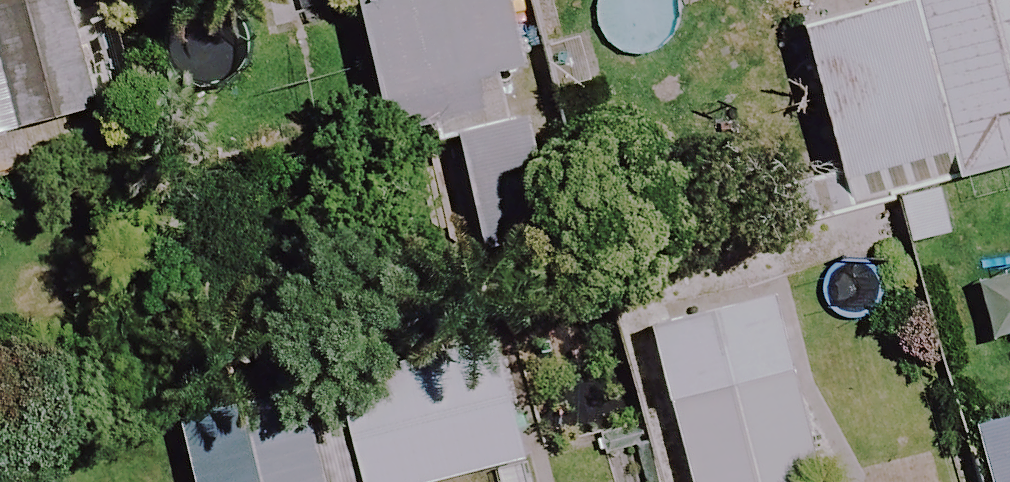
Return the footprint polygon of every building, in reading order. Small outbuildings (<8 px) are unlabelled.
[(89,119),(60,0),(0,0),(0,141),(89,119)] [(386,141),(433,129),(437,143),(506,126),(496,85),(521,79),(501,0),(351,0),(386,141)] [(845,18),(884,171),(950,154),(956,177),(1009,163),(1009,0),(913,0),(845,18)] [(550,242),(523,132),(453,149),(480,259),(550,242)] [(664,410),(792,378),(769,296),(642,331),(664,410)] [(340,377),(361,481),(444,481),(517,467),(493,347),(340,377)] [(664,410),(684,481),(809,481),(820,479),(792,378),(664,410)] [(295,388),(171,417),(186,481),(317,481),(295,388)] [(974,432),(987,481),(1009,481),(1009,422),(974,432)]
